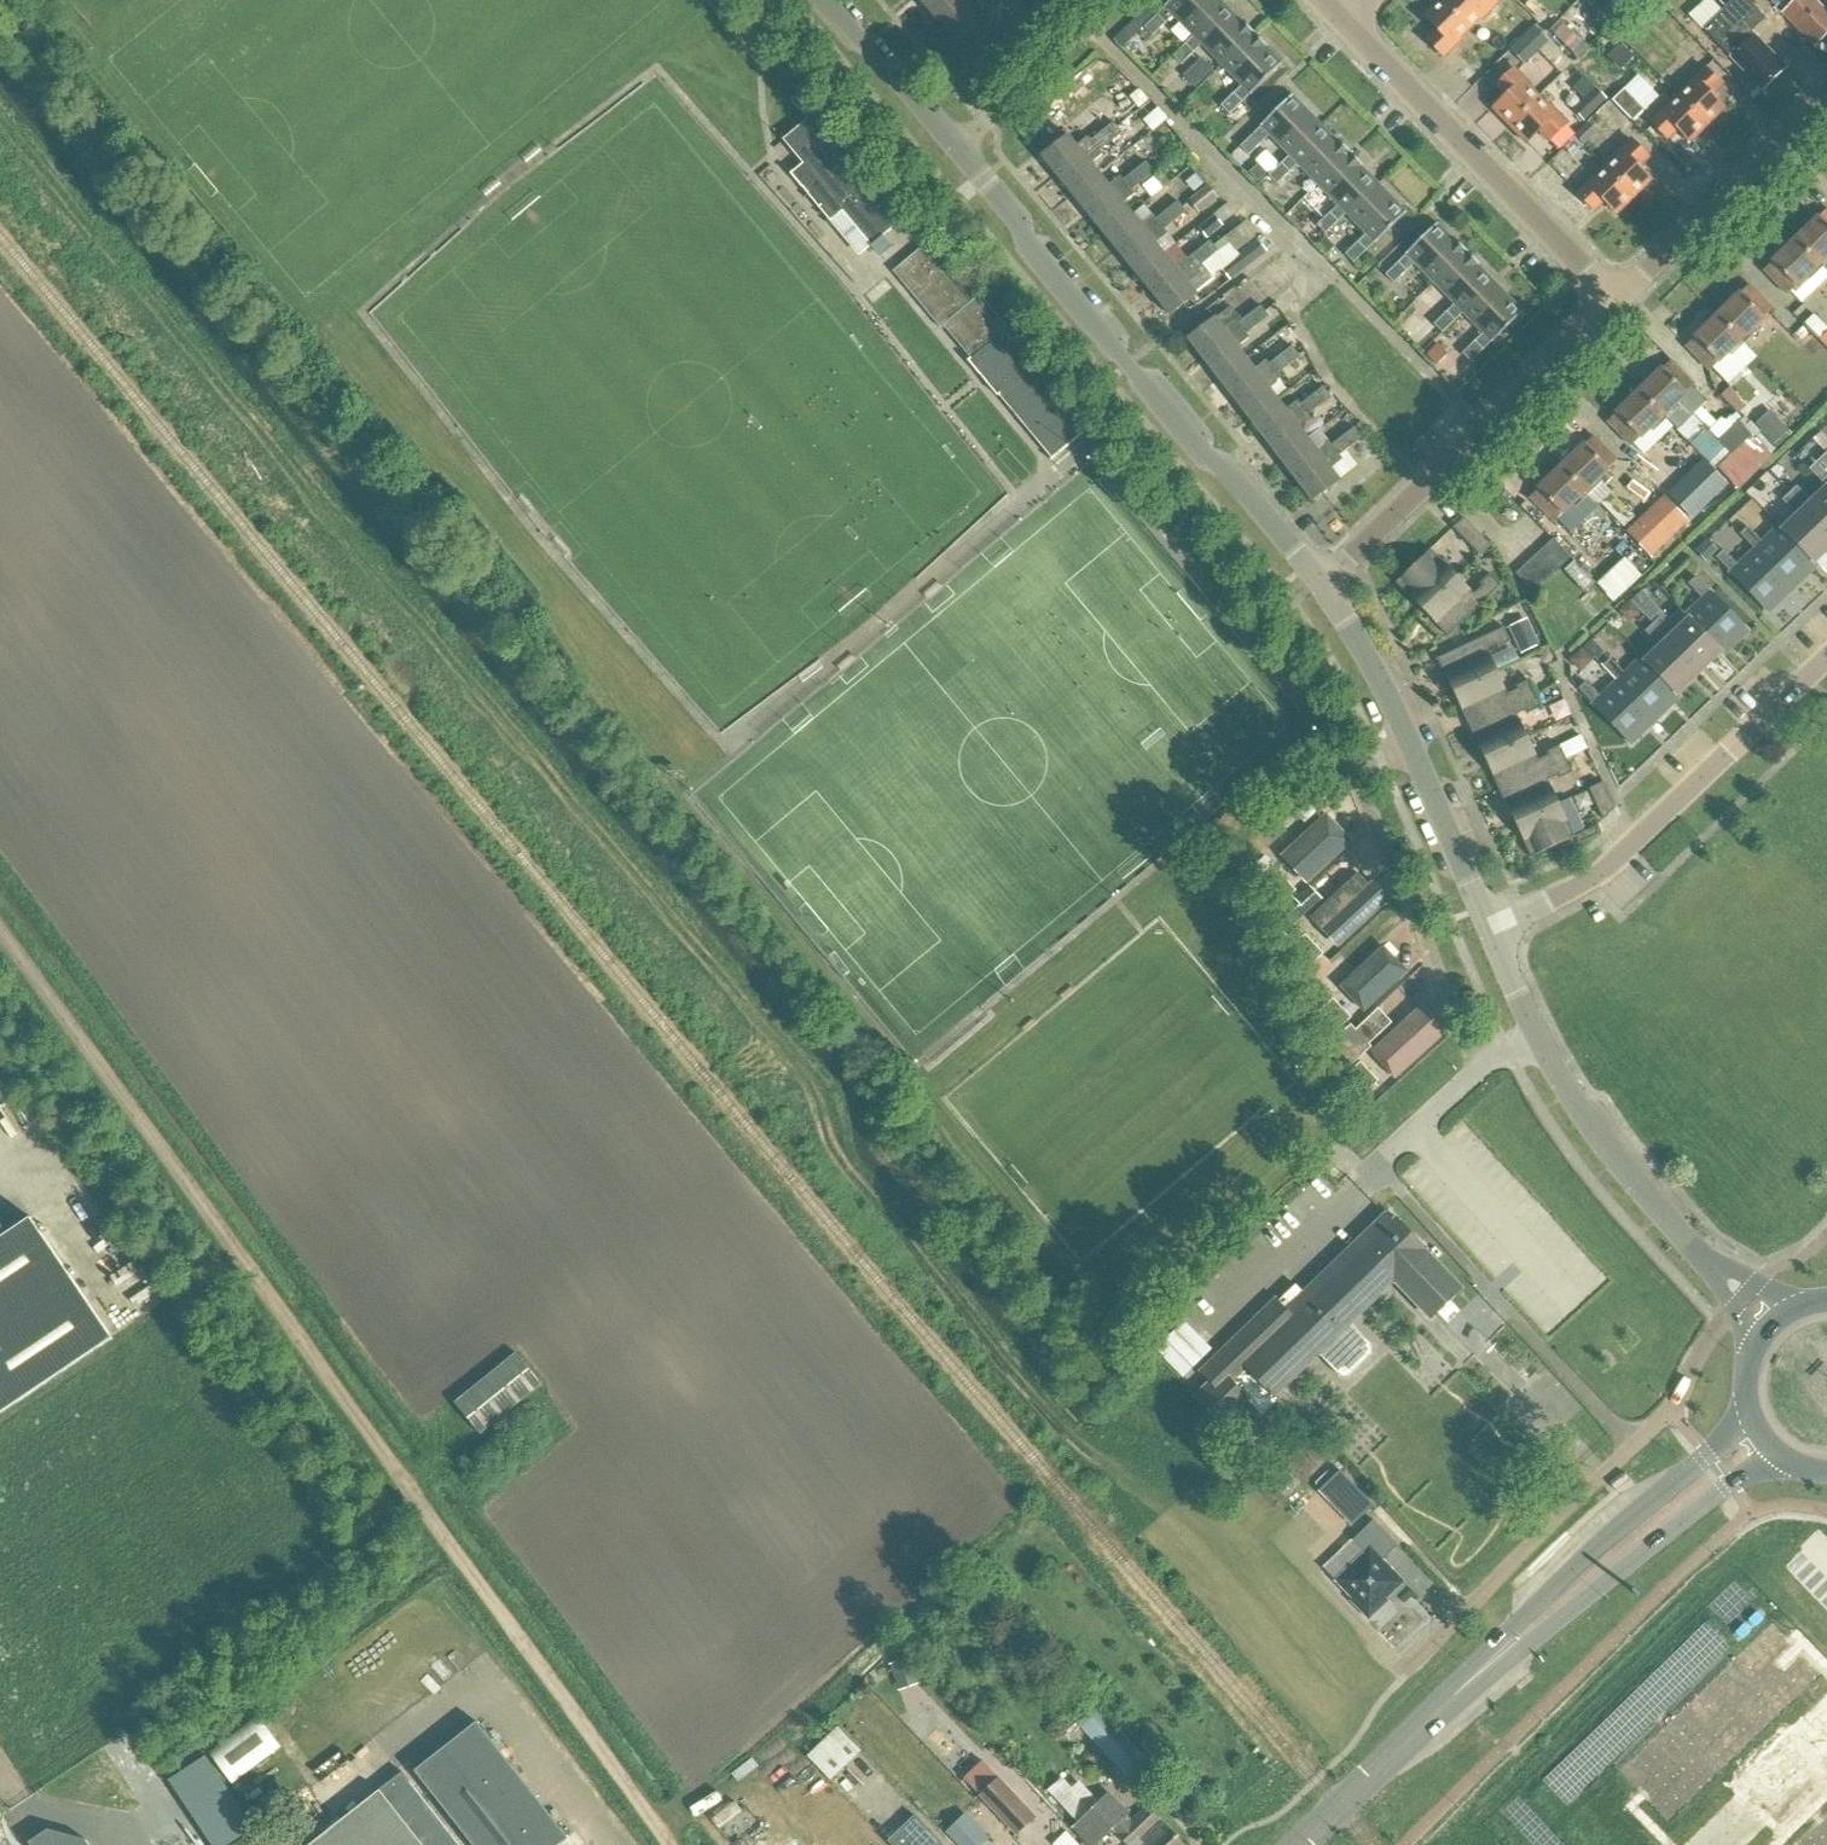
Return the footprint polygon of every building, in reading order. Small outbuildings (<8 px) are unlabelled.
[(934,17),(953,0),(919,0),(934,17)] [(984,0),(974,0),(968,5),(964,0),(953,0),(934,17),(951,36),(986,3),(984,0)] [(986,3),(991,9),(1001,0),(984,0),(986,3)] [(1047,19),(1061,7),(1056,0),(1030,0),(1047,19)] [(1214,0),(1176,0),(1164,11),(1165,12),(1144,32),(1153,41),(1173,21),(1193,41),(1224,10),(1214,0)] [(1458,39),(1469,29),(1441,0),(1424,17),(1436,30),(1426,40),(1442,57),(1459,41),(1458,39)] [(1441,0),(1469,29),(1479,18),(1480,19),(1497,3),(1494,0),(1441,0)] [(1518,2),(1539,22),(1551,9),(1541,0),(1520,0),(1518,2)] [(1691,27),(1714,12),(1705,0),(1702,0),(1682,14),(1691,27)] [(1786,70),(1753,36),(1750,33),(1765,18),(1746,0),(1733,0),(1703,30),(1730,59),(1763,92),(1786,70)] [(1826,36),(1826,16),(1812,0),(1785,0),(1779,5),(1785,12),(1782,15),(1814,48),(1826,36)] [(995,12),(991,9),(986,3),(951,36),(968,56),(993,33),(984,23),(995,12)] [(1224,10),(1193,41),(1173,61),(1181,70),(1202,50),(1222,70),(1254,38),(1242,25),(1240,26),(1224,10)] [(1527,40),(1539,52),(1539,53),(1559,73),(1572,61),(1539,28),(1527,40)] [(1511,46),(1499,34),(1489,44),(1501,56),(1511,46)] [(1539,53),(1539,52),(1527,40),(1524,36),(1510,50),(1525,66),(1539,53)] [(1267,50),(1254,38),(1222,70),(1242,90),(1221,111),(1230,119),(1250,99),(1251,100),(1282,69),(1265,52),(1267,50)] [(1195,89),(1214,71),(1202,59),(1183,77),(1195,89)] [(1164,83),(1173,74),(1166,67),(1157,76),(1164,83)] [(1492,108),(1509,125),(1537,97),(1526,87),(1527,85),(1511,70),(1495,86),(1505,95),(1492,108)] [(1690,87),(1679,98),(1706,126),(1724,109),(1712,96),(1722,86),(1705,70),(1689,86),(1690,87)] [(1584,122),(1607,100),(1595,88),(1572,110),(1584,122)] [(784,142),(804,166),(791,176),(831,224),(844,214),(873,248),(904,221),(833,136),(842,128),(809,89),(792,102),(809,121),(784,142)] [(1618,89),(1607,100),(1629,123),(1640,112),(1618,89)] [(1548,109),(1537,97),(1509,125),(1526,143),(1539,130),(1549,141),(1565,124),(1549,108),(1548,109)] [(1688,143),(1706,126),(1679,98),(1668,109),(1666,107),(1650,123),(1666,140),(1676,131),(1688,143)] [(1261,131),(1240,151),(1249,159),(1269,139),(1289,160),(1320,129),(1291,99),(1260,130),(1261,131)] [(1619,131),(1627,123),(1610,105),(1601,113),(1619,131)] [(1151,136),(1166,124),(1155,110),(1140,123),(1151,136)] [(1584,145),(1596,134),(1586,124),(1574,135),(1577,138),(1584,145)] [(1111,143),(1122,134),(1115,125),(1103,134),(1111,143)] [(1317,188),(1350,156),(1338,144),(1336,145),(1320,129),(1289,160),(1268,180),(1277,188),(1297,168),(1317,188)] [(1111,143),(1103,134),(1092,143),(1096,148),(1100,153),(1111,143)] [(1059,178),(1096,148),(1092,143),(1089,140),(1078,149),(1068,137),(1042,158),(1059,178)] [(1617,158),(1606,170),(1633,197),(1650,180),(1638,167),(1648,157),(1632,141),(1616,157),(1617,158)] [(1569,143),(1558,153),(1570,165),(1581,155),(1569,143)] [(1101,177),(1092,166),(1103,157),(1100,153),(1096,148),(1059,178),(1075,198),(1101,177)] [(1346,217),(1377,187),(1361,171),(1363,169),(1350,156),(1317,188),(1337,209),(1317,229),(1325,237),(1346,217)] [(1144,183),(1155,174),(1147,164),(1135,173),(1144,183)] [(1633,197),(1606,170),(1595,180),(1594,179),(1577,195),(1594,212),(1604,202),(1616,214),(1633,197)] [(1144,183),(1135,173),(1124,183),(1128,188),(1132,193),(1144,183)] [(1091,218),(1128,188),(1124,183),(1120,178),(1110,187),(1101,177),(1075,198),(1091,218)] [(1200,214),(1219,199),(1210,187),(1191,202),(1200,214)] [(1406,217),(1377,187),(1346,217),(1365,237),(1345,258),(1353,267),(1374,246),(1375,247),(1406,217)] [(1133,216),(1125,205),(1135,196),(1132,193),(1128,188),(1091,218),(1107,237),(1133,216)] [(1187,214),(1179,204),(1168,213),(1176,223),(1187,214)] [(1795,242),(1819,266),(1826,259),(1826,211),(1795,242)] [(1164,232),(1176,223),(1168,213),(1156,222),(1160,227),(1164,232)] [(1122,257),(1160,227),(1156,222),(1153,219),(1142,227),(1133,216),(1107,237),(1122,257)] [(1207,240),(1223,227),(1214,216),(1198,229),(1207,240)] [(1405,258),(1385,278),(1393,287),(1414,267),(1434,287),(1466,255),(1454,242),(1452,243),(1436,226),(1405,257),(1405,258)] [(1164,255),(1156,245),(1167,236),(1164,232),(1160,227),(1122,257),(1138,277),(1164,255)] [(1244,270),(1267,252),(1257,239),(1237,255),(1234,257),(1244,270)] [(1208,262),(1219,252),(1211,242),(1199,251),(1208,262)] [(1819,266),(1795,242),(1764,273),(1787,298),(1819,266)] [(1228,245),(1219,252),(1208,262),(1204,265),(1213,276),(1234,257),(1237,255),(1228,245)] [(941,330),(944,327),(971,359),(967,362),(979,376),(993,365),(1000,372),(986,384),(997,398),(1000,396),(1053,458),(1050,461),(1051,462),(1089,430),(1006,332),(1008,329),(980,295),(970,304),(923,248),(893,273),(941,330)] [(1196,271),(1204,265),(1208,262),(1199,251),(1188,261),(1192,266),(1196,271)] [(1154,296),(1192,266),(1188,261),(1185,257),(1174,266),(1164,255),(1138,277),(1154,296)] [(1479,267),(1466,255),(1434,287),(1454,307),(1433,327),(1442,336),(1462,316),(1462,315),(1493,285),(1477,269),(1479,267)] [(1192,266),(1154,296),(1171,316),(1197,295),(1196,293),(1214,278),(1213,276),(1204,265),(1196,271),(1192,266)] [(1522,314),(1493,285),(1462,315),(1462,316),(1482,336),(1462,356),(1470,365),(1522,314)] [(1750,286),(1718,317),(1741,342),(1773,311),(1750,286)] [(1189,340),(1205,360),(1244,331),(1240,326),(1244,323),(1232,307),(1216,320),(1215,319),(1189,340)] [(1259,328),(1270,319),(1262,309),(1251,317),(1259,328)] [(1259,328),(1251,317),(1244,323),(1240,326),(1244,331),(1248,336),(1259,328)] [(1741,342),(1718,317),(1686,348),(1709,373),(1741,342)] [(1247,360),(1239,350),(1251,340),(1248,336),(1244,331),(1205,360),(1220,381),(1247,360)] [(1290,368),(1301,360),(1293,350),(1282,359),(1290,368)] [(1279,377),(1290,368),(1282,359),(1271,367),(1275,372),(1279,377)] [(1236,401),(1275,372),(1271,367),(1267,363),(1256,372),(1247,360),(1220,381),(1236,401)] [(1663,416),(1677,430),(1707,403),(1693,388),(1694,386),(1671,362),(1639,393),(1662,417),(1663,416)] [(1278,401),(1269,390),(1281,380),(1279,377),(1275,372),(1236,401),(1251,421),(1278,401)] [(1731,414),(1741,406),(1727,386),(1716,394),(1731,414)] [(1320,409),(1332,400),(1324,390),(1313,399),(1320,409)] [(1251,421),(1266,441),(1305,412),(1301,407),(1290,392),(1278,401),(1251,421)] [(1662,417),(1639,393),(1607,424),(1630,448),(1662,417)] [(1320,409),(1313,399),(1301,407),(1305,412),(1309,417),(1320,409)] [(1773,411),(1757,425),(1774,444),(1790,431),(1773,411)] [(1308,441),(1300,431),(1312,421),(1309,417),(1305,412),(1266,441),(1282,462),(1308,441)] [(1351,448),(1362,440),(1355,430),(1344,439),(1351,448)] [(1593,437),(1561,469),(1584,492),(1616,461),(1593,437)] [(1340,457),(1351,448),(1344,439),(1332,448),(1336,452),(1340,457)] [(1297,482),(1336,452),(1332,448),(1329,443),(1317,452),(1308,441),(1282,462),(1297,482)] [(1341,482),(1332,470),(1343,461),(1340,457),(1336,452),(1297,482),(1313,503),(1341,482)] [(1704,458),(1667,494),(1692,520),(1729,484),(1704,458)] [(1584,492),(1561,469),(1529,500),(1552,523),(1584,492)] [(1826,489),(1813,503),(1797,486),(1790,493),(1826,532),(1826,490),(1826,489)] [(1790,493),(1782,500),(1798,517),(1784,530),(1814,562),(1826,549),(1826,532),(1790,493)] [(1652,558),(1689,522),(1664,496),(1627,532),(1652,558)] [(1479,556),(1490,546),(1464,519),(1453,530),(1479,556)] [(1817,565),(1814,562),(1784,530),(1781,527),(1763,544),(1748,528),(1740,535),(1756,551),(1792,589),(1817,565)] [(1552,540),(1542,550),(1560,568),(1570,559),(1552,540)] [(1706,563),(1718,551),(1707,540),(1695,552),(1706,563)] [(1560,568),(1542,550),(1533,559),(1550,577),(1560,568)] [(1422,612),(1457,578),(1431,551),(1398,583),(1396,584),(1422,612)] [(1792,589),(1756,551),(1739,567),(1724,551),(1716,558),(1732,574),(1731,575),(1767,613),(1792,589)] [(1550,577),(1533,559),(1524,567),(1541,586),(1550,577)] [(1573,563),(1563,573),(1584,594),(1593,585),(1573,563)] [(1541,586),(1524,567),(1515,575),(1532,594),(1541,586)] [(1474,596),(1457,578),(1422,612),(1449,639),(1450,637),(1501,587),(1490,576),(1480,585),(1483,588),(1474,596)] [(1688,584),(1703,601),(1686,617),(1689,620),(1719,652),(1722,655),(1748,630),(1712,593),(1711,593),(1695,577),(1688,584)] [(1629,624),(1641,612),(1631,602),(1619,613),(1629,624)] [(1719,652),(1689,620),(1675,634),(1660,618),(1652,625),(1698,672),(1719,652)] [(1698,672),(1652,625),(1645,631),(1661,648),(1647,661),(1676,693),(1698,672)] [(1439,658),(1436,659),(1453,693),(1496,672),(1485,650),(1496,645),(1497,648),(1510,642),(1503,628),(1439,658)] [(1521,655),(1540,646),(1533,631),(1514,640),(1521,655)] [(1581,649),(1592,661),(1594,658),(1597,661),(1604,654),(1592,640),(1581,649)] [(1676,693),(1647,661),(1644,658),(1626,675),(1611,659),(1603,666),(1619,682),(1655,720),(1679,696),(1676,693)] [(1507,695),(1496,672),(1453,693),(1468,726),(1535,694),(1528,681),(1516,687),(1517,690),(1507,695)] [(1655,720),(1619,682),(1602,699),(1586,682),(1579,690),(1594,706),(1593,707),(1630,744),(1655,720)] [(1552,705),(1565,700),(1560,690),(1548,696),(1552,705)] [(1541,708),(1535,694),(1468,726),(1484,758),(1527,738),(1516,715),(1527,710),(1528,713),(1541,708)] [(1538,760),(1527,738),(1484,758),(1499,791),(1566,760),(1559,746),(1547,752),(1548,755),(1538,760)] [(1572,773),(1566,760),(1499,791),(1515,824),(1558,803),(1547,781),(1558,776),(1559,779),(1572,773)] [(1602,815),(1614,809),(1602,783),(1589,789),(1603,819),(1604,819),(1602,815)] [(1574,837),(1558,803),(1515,824),(1531,858),(1533,857),(1574,837)] [(1306,881),(1350,841),(1329,817),(1284,857),(1306,881)] [(1374,880),(1322,929),(1338,946),(1390,897),(1374,880)] [(1294,925),(1307,914),(1292,898),(1269,918),(1284,934),(1294,925)] [(1292,943),(1302,933),(1294,925),(1284,934),(1292,943)] [(1312,964),(1323,954),(1306,936),(1295,946),(1312,964)] [(1405,972),(1383,949),(1342,987),(1364,1010),(1405,972)] [(1349,1018),(1333,999),(1332,1000),(1322,1008),(1332,1020),(1338,1027),(1349,1018)] [(1436,1037),(1425,1025),(1414,1036),(1405,1026),(1385,1045),(1394,1054),(1382,1065),(1392,1076),(1436,1037)] [(1350,1070),(1368,1052),(1354,1037),(1336,1055),(1350,1070)] [(1348,1072),(1364,1091),(1375,1082),(1359,1063),(1348,1072)] [(1394,1222),(1386,1214),(1287,1310),(1276,1299),(1200,1373),(1209,1383),(1194,1398),(1220,1425),(1247,1399),(1262,1414),(1276,1400),(1273,1397),(1319,1354),(1339,1375),(1349,1376),(1372,1353),(1372,1345),(1351,1323),(1395,1280),(1433,1318),(1463,1290),(1424,1251),(1426,1249),(1397,1219),(1394,1222)] [(31,1218),(0,1239),(0,1415),(113,1339),(31,1218)] [(1210,1350),(1184,1322),(1156,1349),(1182,1377),(1210,1350)] [(537,1383),(513,1353),(451,1404),(476,1434),(537,1383)] [(1307,1489),(1325,1473),(1308,1453),(1289,1469),(1307,1489)] [(1389,1602),(1388,1600),(1405,1584),(1383,1561),(1399,1547),(1374,1521),(1354,1541),(1366,1554),(1336,1582),(1353,1600),(1351,1602),(1370,1621),(1389,1602)] [(1757,1612),(1748,1620),(1756,1628),(1764,1620),(1757,1612)] [(1764,1622),(1610,1772),(1661,1824),(1815,1674),(1764,1622)] [(1744,1624),(1735,1632),(1743,1640),(1751,1632),(1744,1624)] [(899,1691),(918,1684),(908,1658),(889,1665),(899,1691)] [(1093,1702),(1075,1720),(1127,1774),(1146,1757),(1093,1702)] [(557,1843),(572,1831),(477,1707),(401,1767),(378,1785),(378,1786),(304,1843),(306,1844),(559,1844),(557,1843)] [(214,1748),(233,1780),(291,1746),(272,1713),(214,1748)] [(146,1718),(135,1726),(142,1735),(152,1727),(146,1718)] [(814,1753),(837,1777),(868,1747),(845,1723),(814,1753)] [(178,1775),(224,1844),(231,1844),(261,1826),(213,1753),(178,1775)] [(1001,1777),(982,1794),(1017,1833),(1036,1815),(1001,1777)] [(1126,1844),(1183,1844),(1147,1808),(1128,1827),(1104,1803),(1074,1830),(1088,1844),(1095,1844),(1111,1829),(1126,1844)] [(1785,1844),(1826,1844),(1826,1804),(1785,1844)] [(914,1815),(887,1841),(891,1844),(941,1844),(914,1815)] [(974,1830),(960,1815),(942,1832),(954,1844),(958,1844),(974,1830)] [(29,1843),(30,1844),(89,1844),(85,1839),(48,1830),(29,1843)]
